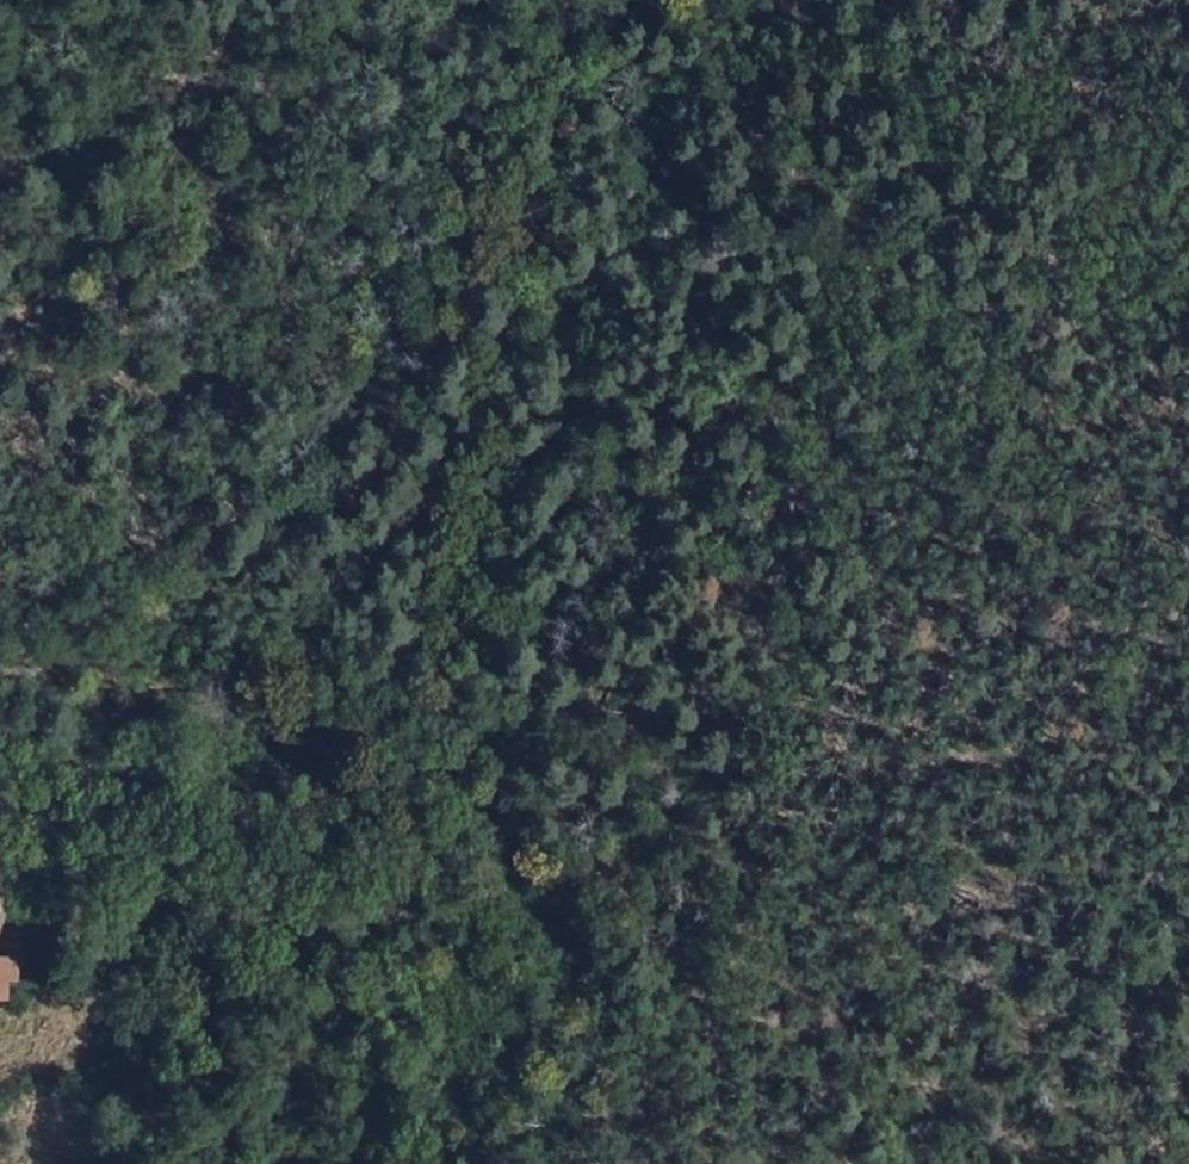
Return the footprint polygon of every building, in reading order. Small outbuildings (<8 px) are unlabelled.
[(15,958),(0,957),(0,975),(15,977),(15,958)]
